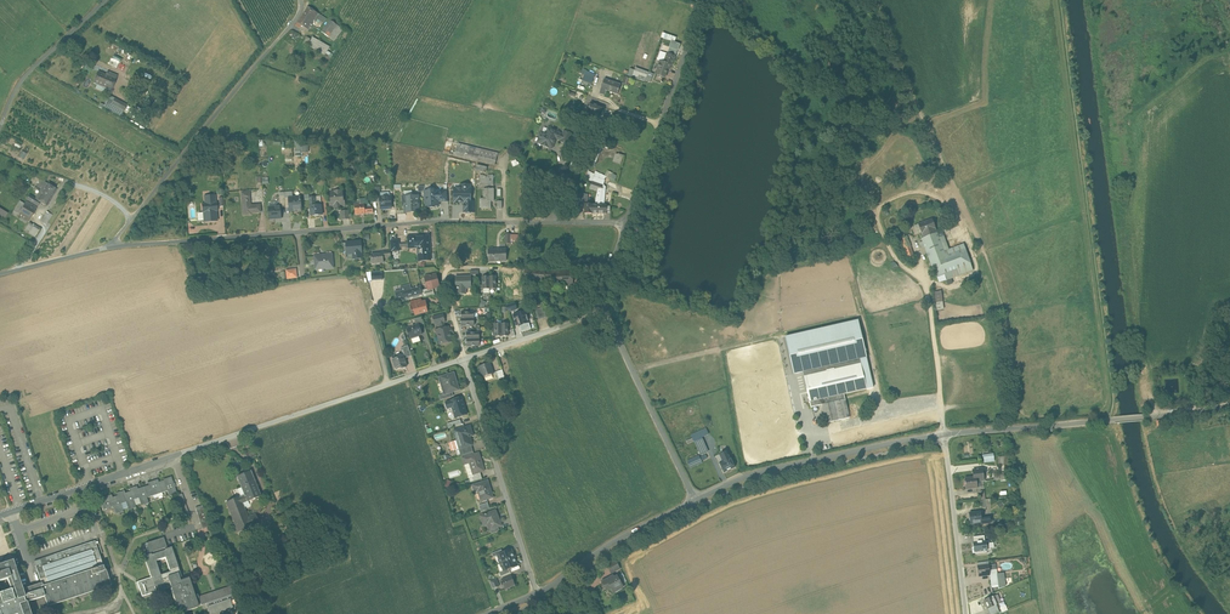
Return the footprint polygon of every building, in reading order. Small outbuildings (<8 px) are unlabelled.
[(319,14),(308,7),(295,26),(300,28),(302,25),(308,30),(311,25),(312,25),(312,24),(314,20),(316,21),(318,19),(323,23),(326,19),(319,14)] [(332,17),(322,32),(329,37),(337,25),(339,22),(332,17)] [(337,25),(329,37),(332,39),(341,27),(337,25)] [(320,41),(313,37),(311,41),(310,41),(307,45),(316,50),(320,41)] [(669,48),(667,54),(660,51),(657,60),(660,61),(657,67),(658,69),(660,70),(658,75),(659,75),(658,76),(663,78),(663,77),(665,77),(667,73),(668,72),(667,71),(668,68),(670,67),(671,65),(672,66),(676,56),(673,55),(675,51),(669,48)] [(112,57),(109,64),(120,69),(123,62),(112,57)] [(101,68),(95,83),(114,92),(121,77),(101,68)] [(629,68),(627,76),(645,81),(645,80),(651,82),(653,73),(634,68),(634,69),(629,68)] [(587,70),(584,70),(582,74),(585,75),(581,83),(588,86),(589,83),(591,84),(595,75),(586,71),(587,70)] [(605,79),(600,94),(605,95),(607,90),(611,81),(605,79)] [(621,85),(611,81),(607,90),(618,94),(621,85)] [(597,104),(591,102),(587,115),(592,116),(598,118),(599,115),(600,115),(602,107),(597,106),(597,104)] [(591,119),(583,116),(583,114),(580,113),(578,119),(590,123),(591,119)] [(548,129),(544,128),(542,133),(542,132),(538,142),(542,143),(541,145),(548,147),(549,146),(552,147),(556,138),(561,140),(563,135),(558,133),(558,132),(549,129),(548,129)] [(572,134),(564,131),(563,135),(561,140),(561,141),(568,144),(572,134)] [(498,153),(458,143),(455,155),(467,157),(468,150),(497,157),(498,153)] [(295,145),(296,155),(301,154),(301,152),(309,151),(309,144),(295,145)] [(497,157),(468,150),(467,157),(495,164),(497,157)] [(18,157),(24,159),(27,153),(21,151),(18,157)] [(623,165),(625,155),(614,153),(612,162),(623,165)] [(592,181),(604,185),(605,180),(588,171),(585,179),(592,181)] [(613,173),(609,180),(614,183),(618,176),(613,173)] [(494,176),(484,176),(484,175),(482,175),(480,175),(480,186),(494,186),(494,176)] [(604,185),(592,181),(590,188),(598,191),(601,192),(602,190),(604,185)] [(56,189),(48,184),(45,189),(41,196),(49,201),(56,189)] [(45,189),(43,187),(37,198),(31,194),(28,198),(39,205),(41,201),(47,204),(49,201),(41,196),(45,189)] [(494,189),(483,189),(483,199),(480,199),(480,209),(491,209),(491,202),(494,202),(494,189)] [(437,190),(434,191),(434,190),(429,190),(429,191),(425,191),(426,207),(430,207),(435,207),(435,206),(439,206),(438,200),(441,200),(440,191),(438,191),(437,190)] [(440,191),(441,200),(441,202),(448,201),(447,190),(440,191)] [(598,191),(596,198),(596,204),(593,204),(588,204),(584,204),(584,206),(584,213),(593,213),(593,214),(607,213),(607,212),(607,204),(604,205),(605,191),(602,190),(601,192),(598,191)] [(343,191),(331,192),(331,199),(330,199),(330,207),(337,206),(339,208),(341,207),(341,206),(345,206),(344,198),(343,198),(343,191)] [(588,194),(580,193),(579,205),(584,206),(584,204),(588,204),(588,194)] [(412,195),(411,196),(404,197),(405,200),(403,202),(404,206),(405,207),(405,212),(419,211),(418,196),(415,196),(414,194),(412,195)] [(215,195),(204,196),(205,204),(202,204),(203,212),(218,210),(217,202),(216,203),(215,195)] [(250,196),(242,197),(243,202),(244,212),(251,211),(251,214),(261,213),(260,205),(250,206),(250,196)] [(381,197),(380,197),(380,201),(381,208),(391,207),(390,196),(381,197)] [(301,197),(288,198),(289,206),(292,206),(292,211),(302,210),(301,197)] [(315,197),(310,197),(311,216),(322,215),(321,205),(316,205),(316,197),(315,197)] [(14,211),(19,214),(25,204),(20,201),(14,211)] [(19,214),(18,215),(21,217),(27,220),(29,221),(37,207),(27,201),(25,204),(19,214)] [(361,204),(354,205),(355,215),(365,214),(365,213),(373,213),(373,207),(365,207),(364,204),(361,204)] [(280,206),(268,207),(269,219),(281,218),(280,206)] [(349,211),(341,211),(341,219),(349,219),(349,211)] [(52,215),(47,212),(40,222),(46,226),(52,215)] [(932,219),(918,224),(923,238),(937,233),(932,219)] [(41,230),(29,223),(25,230),(36,237),(41,230)] [(937,233),(923,238),(922,238),(935,276),(944,273),(971,264),(965,249),(948,255),(948,253),(945,254),(944,251),(939,238),(937,233)] [(428,236),(408,237),(409,247),(420,246),(420,260),(429,260),(428,246),(429,246),(428,236)] [(914,258),(906,236),(899,238),(907,260),(914,258)] [(943,236),(939,238),(944,251),(948,249),(943,236)] [(361,241),(346,242),(347,252),(347,254),(355,254),(355,256),(356,255),(356,259),(362,258),(361,241)] [(398,241),(390,241),(391,251),(399,251),(398,241)] [(948,249),(944,251),(945,254),(948,253),(948,255),(965,249),(963,244),(948,249)] [(506,249),(488,250),(489,261),(506,260),(506,249)] [(377,254),(372,254),(373,263),(383,262),(383,258),(383,254),(377,254)] [(332,255),(315,256),(316,267),(325,266),(325,268),(333,268),(333,267),(332,255)] [(971,264),(944,273),(946,280),(973,270),(971,264)] [(296,269),(287,271),(288,279),(297,278),(296,269)] [(545,271),(526,269),(525,278),(544,280),(544,279),(550,279),(550,285),(575,284),(574,271),(550,272),(550,273),(545,273),(545,271)] [(382,270),(371,271),(371,280),(382,280),(382,270)] [(435,274),(430,276),(428,275),(426,276),(425,277),(427,283),(428,284),(429,289),(433,288),(438,287),(439,285),(436,275),(435,274)] [(471,277),(456,277),(456,288),(457,288),(457,294),(466,294),(466,293),(464,293),(464,288),(471,288),(471,277)] [(410,284),(400,287),(401,290),(395,291),(397,301),(423,294),(422,291),(421,286),(417,287),(417,286),(416,286),(416,288),(411,289),(410,284)] [(429,289),(422,291),(423,294),(424,298),(435,295),(433,288),(429,289)] [(934,292),(936,311),(943,310),(941,291),(934,292)] [(458,298),(453,299),(456,309),(461,308),(458,298)] [(413,304),(412,304),(413,310),(414,310),(415,315),(428,312),(426,307),(427,307),(426,301),(420,302),(413,304)] [(515,303),(507,305),(509,312),(517,309),(515,303)] [(542,307),(534,310),(537,320),(546,317),(542,307)] [(526,311),(514,315),(515,318),(517,317),(519,326),(529,323),(526,311)] [(443,314),(433,317),(435,325),(439,324),(444,323),(445,322),(443,314)] [(858,320),(786,337),(794,374),(803,372),(867,357),(858,320)] [(449,327),(445,328),(444,323),(439,324),(441,329),(436,330),(437,333),(439,334),(441,344),(443,343),(448,341),(449,342),(451,342),(453,340),(449,327)] [(419,324),(412,327),(412,328),(408,330),(410,338),(411,338),(413,343),(421,341),(419,336),(419,335),(422,334),(419,324)] [(405,347),(401,348),(403,354),(405,358),(411,356),(408,346),(405,347)] [(403,354),(398,356),(397,358),(393,359),(392,360),(395,368),(397,369),(401,368),(402,369),(406,367),(407,366),(405,358),(403,354)] [(867,357),(803,372),(804,376),(810,402),(811,407),(823,404),(827,422),(850,417),(844,394),(874,387),(867,357)] [(490,363),(480,366),(483,376),(493,373),(490,363)] [(502,370),(496,372),(498,379),(505,376),(502,370)] [(455,372),(441,376),(446,393),(451,392),(458,390),(456,382),(458,382),(455,372)] [(1179,377),(1163,378),(1164,395),(1180,394),(1179,377)] [(462,397),(446,402),(448,408),(452,407),(456,417),(467,414),(462,397)] [(470,425),(454,431),(457,440),(459,439),(462,448),(473,444),(469,433),(473,432),(470,425)] [(706,429),(693,434),(696,440),(708,434),(706,429)] [(727,451),(720,455),(723,461),(720,463),(724,472),(735,467),(727,451)] [(479,452),(464,457),(466,464),(470,463),(474,474),(485,471),(479,452)] [(983,454),(984,462),(995,461),(994,453),(983,454)] [(699,456),(688,461),(691,467),(702,462),(701,461),(700,457),(699,456)] [(982,469),(973,470),(974,477),(976,477),(977,481),(984,480),(982,469)] [(250,471),(238,476),(243,489),(255,484),(250,471)] [(130,491),(125,493),(124,491),(117,493),(118,496),(113,497),(112,495),(98,499),(100,504),(101,503),(104,510),(115,506),(117,511),(122,509),(123,512),(121,504),(127,502),(129,507),(135,505),(136,508),(136,507),(134,500),(140,497),(142,503),(148,501),(148,503),(149,503),(147,498),(157,494),(159,500),(158,494),(168,491),(169,496),(177,494),(172,477),(164,479),(164,480),(159,482),(158,479),(148,483),(149,485),(138,489),(137,486),(129,489),(130,491)] [(974,477),(965,478),(967,489),(977,488),(977,481),(976,477),(974,477)] [(488,481),(474,485),(475,491),(479,490),(482,500),(493,497),(488,481)] [(246,494),(227,502),(239,531),(252,526),(242,503),(248,501),(248,500),(260,495),(255,484),(243,489),(246,494)] [(190,517),(182,494),(175,496),(181,514),(182,520),(190,517)] [(488,502),(480,505),(482,511),(490,508),(488,502)] [(202,505),(196,508),(203,529),(211,526),(202,505)] [(496,510),(480,516),(483,524),(488,522),(491,529),(491,530),(498,527),(501,526),(497,515),(498,515),(496,510)] [(980,512),(969,513),(971,524),(980,523),(980,524),(989,523),(988,518),(981,519),(980,512)] [(30,537),(32,543),(44,539),(42,533),(30,537)] [(146,555),(153,577),(137,582),(142,596),(173,586),(181,612),(199,607),(197,601),(189,578),(180,581),(179,578),(182,577),(172,546),(167,548),(166,546),(168,546),(165,537),(147,543),(150,552),(151,551),(152,553),(146,555)] [(34,561),(41,583),(23,589),(13,560),(0,565),(0,580),(6,578),(9,587),(0,590),(0,613),(12,613),(16,613),(17,613),(31,613),(29,609),(48,603),(109,583),(95,541),(34,561)] [(974,543),(973,543),(974,552),(975,552),(975,554),(987,553),(986,550),(990,550),(990,549),(989,542),(989,541),(985,541),(974,543)] [(503,553),(498,555),(498,556),(501,563),(514,558),(511,550),(503,553)] [(514,558),(501,563),(504,571),(509,569),(518,566),(514,558)] [(616,561),(607,565),(610,569),(618,564),(616,561)] [(618,564),(610,569),(611,573),(620,568),(618,564)] [(989,565),(978,566),(979,576),(990,574),(989,570),(996,569),(996,564),(989,565)] [(990,588),(991,592),(999,589),(999,588),(997,574),(996,569),(989,570),(990,574),(992,588),(990,588)] [(997,574),(999,588),(1005,586),(1004,581),(1007,581),(1007,577),(1003,577),(1003,573),(997,574)] [(512,576),(502,580),(505,590),(511,588),(510,587),(515,585),(512,576)] [(614,578),(613,576),(602,582),(607,591),(611,589),(614,593),(623,587),(617,576),(614,578)] [(497,578),(490,580),(493,588),(500,585),(497,578)] [(231,587),(199,597),(200,601),(197,601),(199,606),(206,604),(207,607),(206,607),(208,613),(212,612),(212,613),(229,608),(229,606),(232,605),(230,600),(235,598),(233,595),(234,594),(231,587)] [(993,596),(984,600),(984,602),(983,602),(985,606),(986,606),(987,609),(997,605),(996,604),(997,603),(996,599),(994,599),(993,596)] [(987,609),(989,613),(995,613),(1000,612),(997,605),(987,609)]
